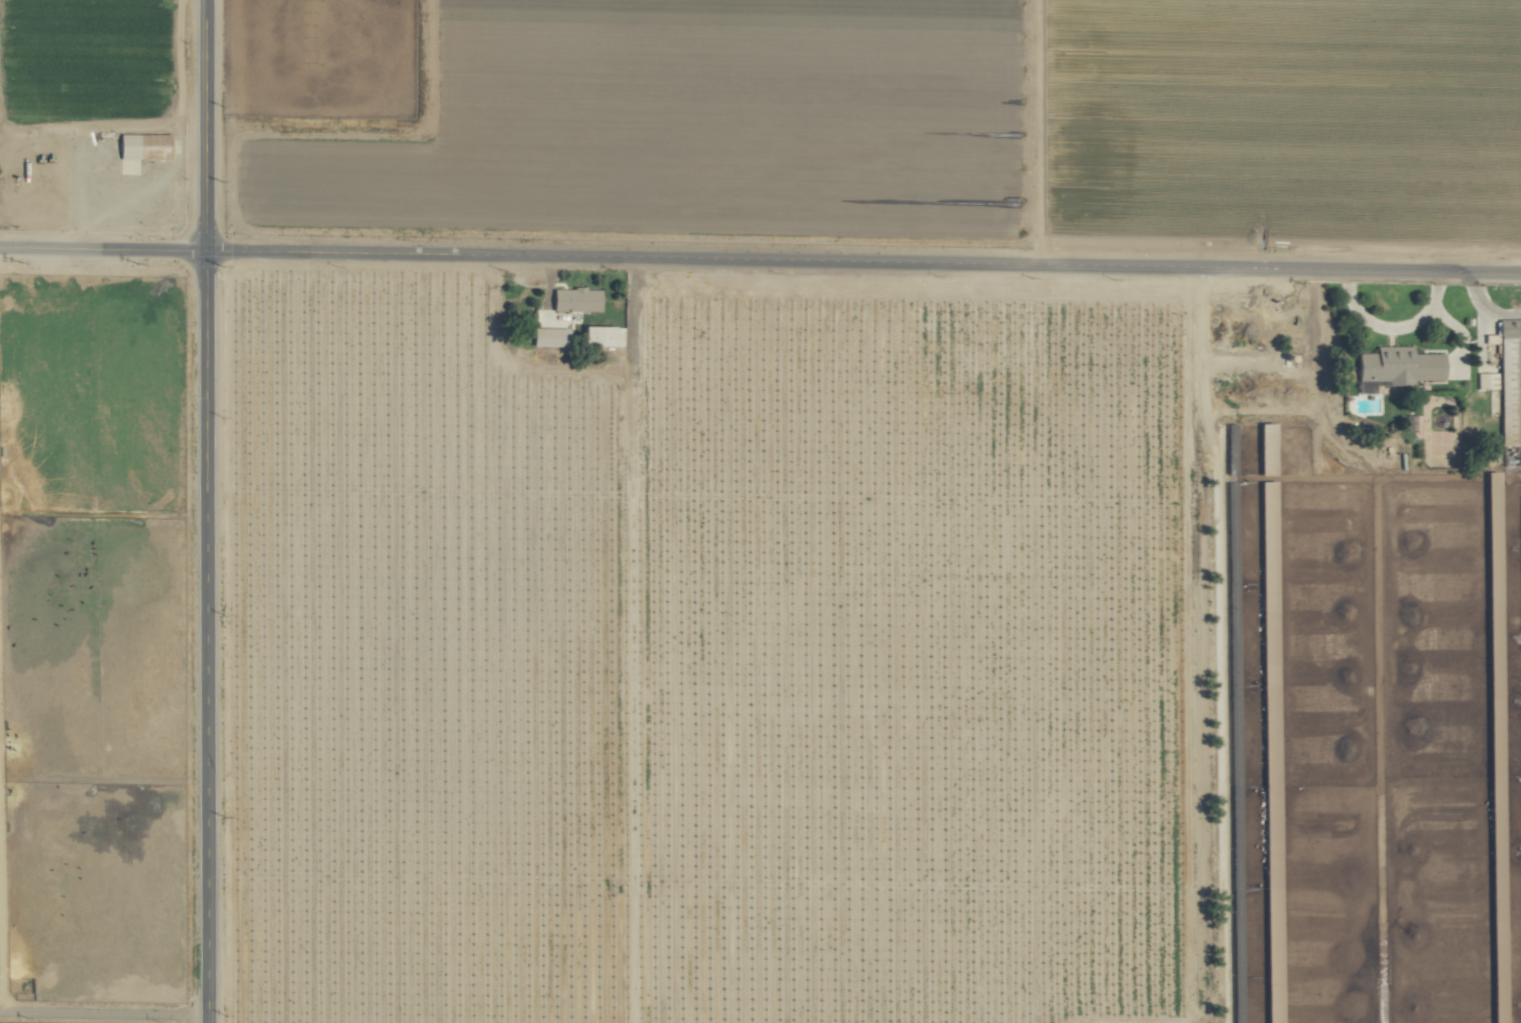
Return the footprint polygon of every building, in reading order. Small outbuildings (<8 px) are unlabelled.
[(167,160),(167,135),(117,134),(117,159),(167,160)] [(599,288),(551,287),(551,310),(598,311),(599,288)] [(1520,443),(1520,319),(1497,320),(1498,372),(1477,372),(1477,390),(1498,390),(1499,444),(1520,443)] [(611,346),(611,325),(581,325),(580,345),(611,346)] [(530,345),(564,346),(565,328),(531,327),(530,345)] [(1443,353),(1411,353),(1411,345),(1374,345),(1374,352),(1355,352),(1355,380),(1386,380),(1386,382),(1443,382),(1443,353)]
